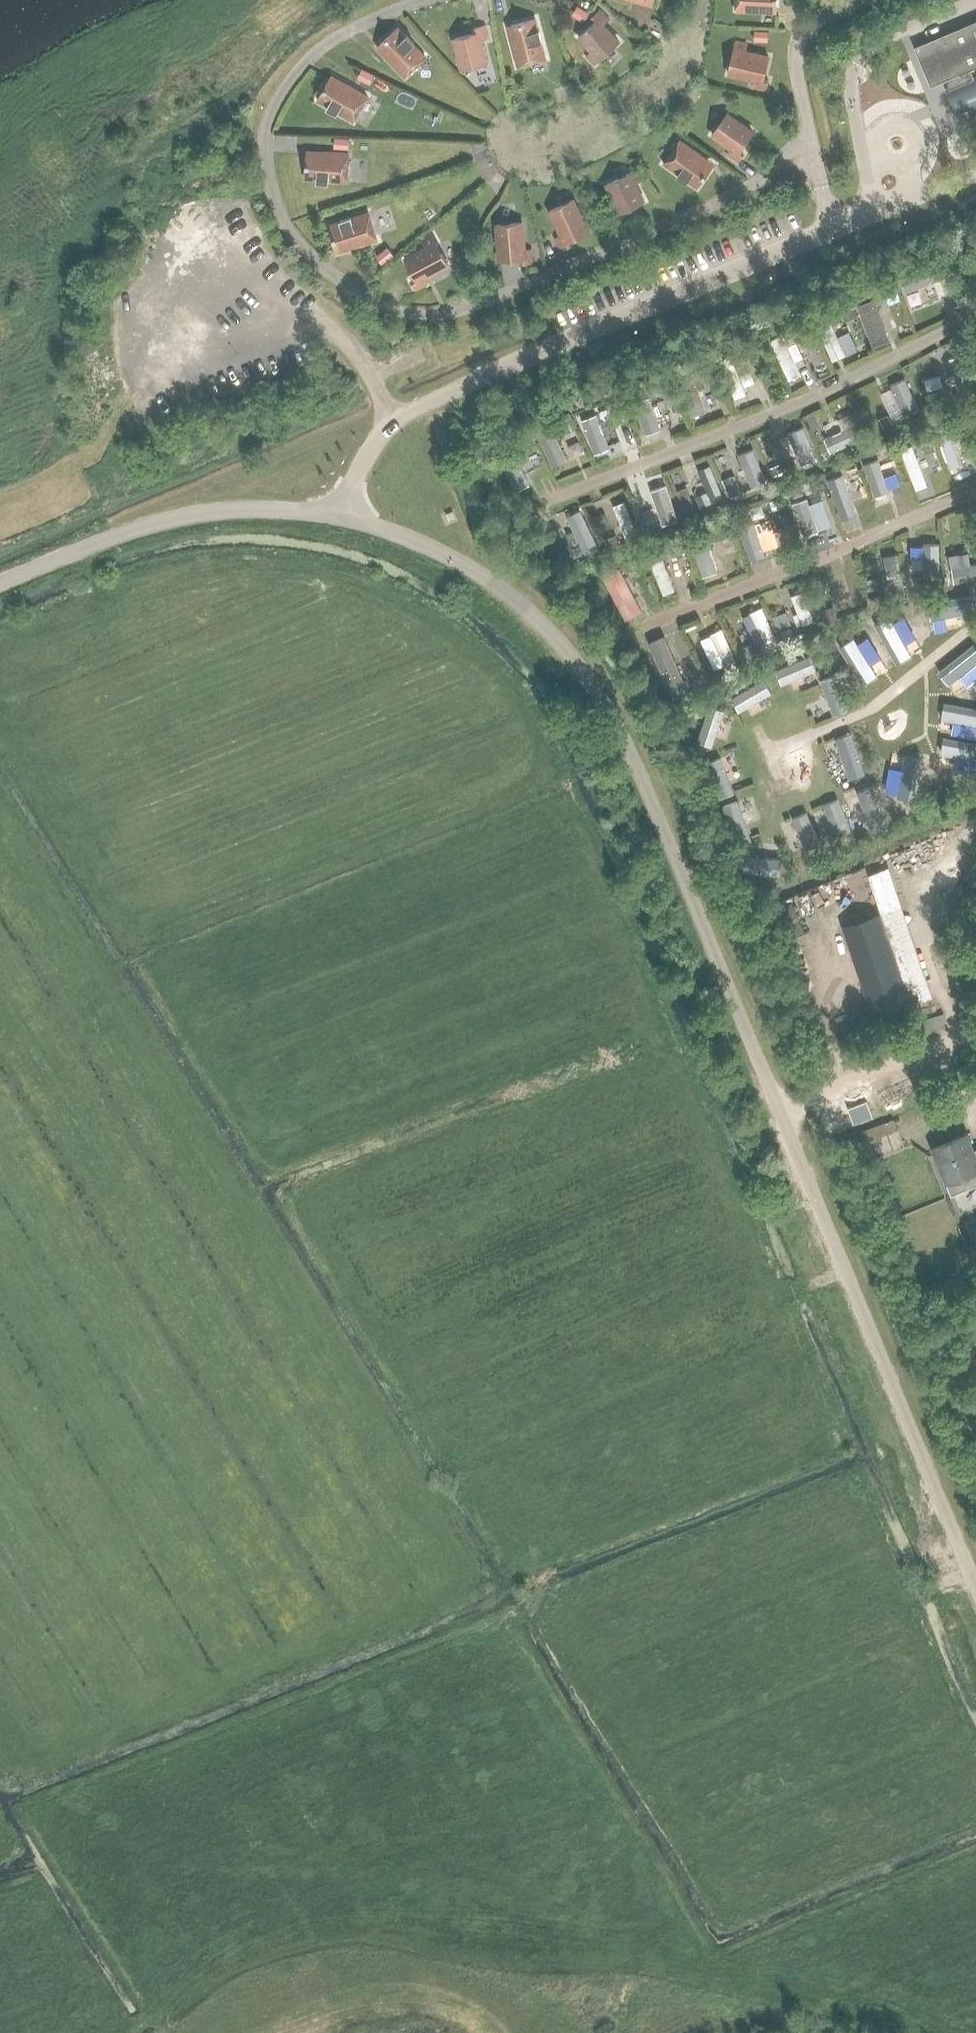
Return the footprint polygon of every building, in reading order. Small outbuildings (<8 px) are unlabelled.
[(777,0),(736,0),(735,11),(761,12),(762,8),(776,8),(777,0)] [(577,6),(571,15),(584,23),(589,13),(577,6)] [(595,21),(579,37),(592,51),(587,56),(595,64),(619,41),(603,24),(608,20),(599,11),(592,18),(595,21)] [(542,41),(539,30),(538,30),(535,19),(511,25),(515,39),(511,40),(518,66),(546,58),(541,41),(542,41)] [(967,108),(975,104),(975,75),(973,76),(970,69),(975,66),(975,21),(914,47),(931,85),(946,79),(959,111),(967,108)] [(481,39),(487,38),(484,26),(474,28),(476,33),(454,38),(462,68),(487,62),(481,39)] [(405,77),(426,57),(414,44),(414,43),(407,35),(406,36),(398,27),(380,44),(390,55),(387,58),(405,77)] [(769,31),(755,31),(754,41),(768,42),(769,31)] [(747,44),(736,41),(729,74),(755,80),(754,86),(766,89),(768,79),(764,78),(769,56),(745,51),(747,44)] [(361,69),(357,79),(370,85),(375,75),(361,69)] [(353,121),(361,108),(368,96),(345,83),(343,86),(330,79),(317,100),(328,106),(327,107),(337,113),(337,112),(353,121)] [(712,135),(731,148),(727,153),(738,161),(744,153),(740,150),(753,131),(727,113),(712,135)] [(335,138),(334,148),(349,149),(349,139),(335,138)] [(680,140),(663,163),(678,174),(678,175),(687,181),(687,180),(697,187),(711,167),(699,158),(702,155),(680,140)] [(349,153),(323,151),(322,155),(307,154),(305,179),(317,180),(317,181),(328,182),(328,181),(346,182),(349,153)] [(636,170),(607,184),(617,205),(611,208),(616,219),(626,215),(623,211),(644,201),(635,183),(641,179),(636,170)] [(573,199),(550,210),(561,235),(556,238),(561,249),(570,245),(568,240),(588,231),(573,199)] [(377,240),(368,212),(351,218),(351,217),(340,220),(341,221),(329,225),(337,248),(351,244),(352,248),(377,240)] [(522,222),(496,224),(499,259),(522,258),(522,262),(532,262),(531,249),(525,249),(522,222)] [(448,265),(433,235),(423,241),(426,247),(405,258),(416,278),(411,280),(416,289),(427,283),(424,278),(448,265)] [(387,247),(376,256),(382,265),(394,256),(387,247)] [(952,257),(943,261),(948,273),(957,270),(952,257)] [(938,263),(903,274),(908,290),(943,280),(938,263)] [(893,280),(881,286),(886,295),(898,290),(893,280)] [(874,346),(892,342),(881,298),(864,302),(874,346)] [(849,300),(838,305),(845,320),(856,315),(849,300)] [(831,313),(817,319),(835,361),(850,355),(831,313)] [(807,323),(795,327),(798,337),(810,333),(807,323)] [(741,355),(744,363),(756,357),(753,349),(741,355)] [(975,390),(975,378),(973,353),(953,356),(958,393),(975,390)] [(714,360),(700,365),(703,373),(716,368),(714,360)] [(699,369),(692,371),(691,369),(677,374),(692,416),(706,411),(698,390),(705,387),(699,369)] [(942,373),(925,378),(929,391),(945,386),(942,373)] [(905,379),(890,386),(892,389),(905,417),(919,410),(905,379)] [(621,404),(611,408),(615,417),(624,414),(621,404)] [(840,417),(845,429),(825,436),(830,451),(868,438),(857,411),(840,417)] [(888,415),(879,419),(883,429),(892,424),(888,415)] [(814,416),(807,419),(811,429),(819,426),(814,416)] [(573,419),(562,424),(566,433),(577,428),(573,419)] [(794,426),(802,456),(815,453),(807,422),(794,426)] [(961,427),(964,437),(975,433),(975,425),(975,423),(961,427)] [(555,467),(572,461),(558,427),(541,433),(555,467)] [(954,429),(938,435),(951,471),(967,466),(954,429)] [(929,433),(918,437),(922,448),(933,444),(929,433)] [(533,436),(521,441),(525,450),(537,445),(533,436)] [(918,491),(932,485),(916,447),(902,453),(918,491)] [(759,448),(744,451),(751,486),(766,483),(759,448)] [(780,464),(769,469),(772,477),(783,472),(780,464)] [(880,464),(866,468),(877,504),(892,499),(880,464)] [(700,507),(723,498),(710,465),(698,470),(707,491),(695,496),(700,507)] [(822,477),(810,481),(814,491),(825,487),(822,477)] [(669,480),(655,485),(670,525),(683,520),(669,480)] [(741,492),(738,484),(726,489),(730,497),(741,492)] [(834,490),(844,518),(857,514),(847,486),(834,490)] [(785,497),(791,495),(788,488),(782,490),(785,497)] [(616,503),(624,541),(638,538),(631,500),(616,503)] [(568,515),(585,557),(603,550),(587,508),(568,515)] [(748,508),(734,512),(737,523),(751,519),(748,508)] [(754,533),(767,530),(763,517),(738,525),(750,559),(762,555),(754,533)] [(728,538),(737,536),(733,523),(724,526),(728,538)] [(615,534),(603,540),(608,550),(620,545),(615,534)] [(705,576),(722,571),(710,535),(693,541),(705,576)] [(940,536),(928,536),(929,572),(941,572),(940,536)] [(674,548),(677,557),(686,554),(683,545),(674,548)] [(666,559),(675,555),(672,547),(662,551),(666,559)] [(889,594),(905,593),(903,551),(886,552),(889,594)] [(974,564),(972,551),(954,553),(958,583),(975,580),(975,564),(974,564)] [(919,579),(910,579),(910,589),(919,589),(919,579)] [(801,626),(817,620),(806,590),(790,596),(801,626)] [(931,598),(932,615),(975,613),(975,595),(931,598)] [(769,607),(747,613),(757,650),(779,645),(769,607)] [(833,607),(821,610),(826,624),(837,621),(833,607)] [(899,665),(916,657),(894,615),(877,624),(899,665)] [(702,638),(718,670),(740,660),(725,627),(702,638)] [(791,628),(780,632),(784,641),(794,637),(791,628)] [(882,675),(853,630),(837,640),(867,685),(882,675)] [(693,687),(678,633),(656,638),(671,693),(693,687)] [(751,643),(740,648),(746,661),(757,656),(751,643)] [(953,685),(975,667),(975,644),(942,672),(953,685)] [(810,655),(779,668),(787,688),(819,675),(810,655)] [(825,682),(836,717),(851,712),(841,677),(825,682)] [(945,703),(944,720),(975,723),(975,706),(945,703)] [(701,739),(719,745),(729,710),(712,705),(701,739)] [(850,771),(866,766),(855,732),(825,741),(834,769),(848,764),(850,771)] [(944,751),(975,759),(975,742),(948,735),(944,751)] [(918,793),(924,756),(906,753),(900,791),(918,793)] [(728,758),(712,762),(722,798),(738,794),(728,758)] [(873,779),(844,791),(856,821),(885,810),(873,779)] [(840,836),(855,831),(842,796),(827,802),(840,836)] [(737,840),(753,834),(743,800),(726,806),(737,840)] [(780,821),(792,851),(822,840),(811,809),(780,821)] [(804,933),(792,902),(769,911),(781,942),(804,933)] [(912,1004),(881,912),(842,925),(874,1017),(912,1004)] [(867,1101),(848,1108),(854,1124),(873,1117),(867,1101)] [(933,1145),(935,1151),(947,1181),(952,1193),(975,1184),(975,1147),(973,1149),(966,1132),(953,1137),(933,1145)]
